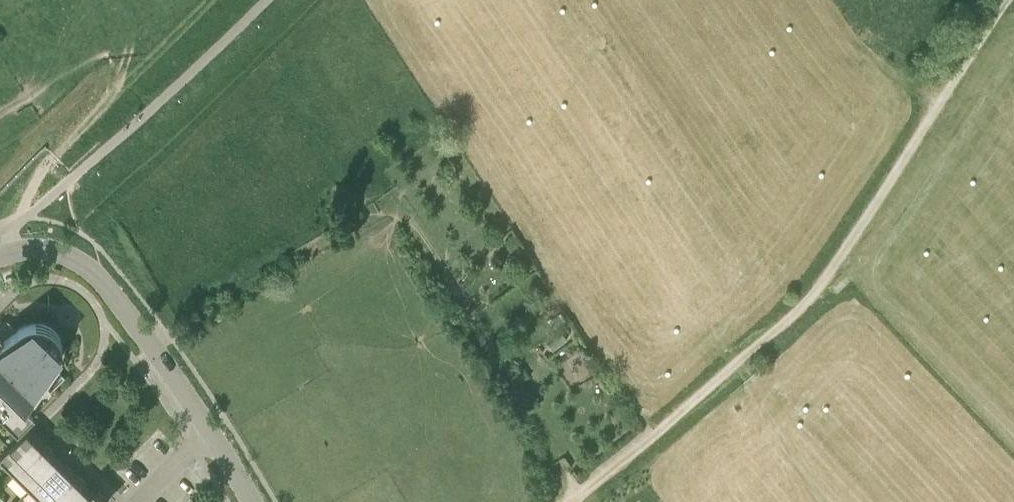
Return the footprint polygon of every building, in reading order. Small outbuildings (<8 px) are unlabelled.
[(0,327),(0,409),(17,426),(65,377),(56,368),(57,366),(58,364),(60,361),(61,358),(62,355),(62,354),(62,352),(62,348),(62,346),(62,344),(61,342),(61,340),(60,337),(58,335),(57,334),(55,331),(53,330),(51,328),(49,326),(47,325),(45,324),(43,324),(40,323),(38,323),(36,323),(32,323),(30,323),(28,324),(24,325),(22,326),(20,327),(18,330),(7,320),(0,327)] [(563,333),(548,344),(553,350),(568,339),(563,333)] [(45,443),(35,433),(32,436),(26,430),(0,456),(0,459),(15,474),(45,443)] [(45,443),(15,474),(30,489),(57,461),(52,456),(55,453),(45,443)] [(57,461),(30,489),(43,501),(47,501),(76,473),(66,463),(63,467),(57,461)] [(76,473),(47,501),(78,501),(88,492),(82,486),(86,483),(76,473)] [(94,491),(94,490),(93,489),(89,493),(88,492),(78,501),(105,501),(94,491)]
